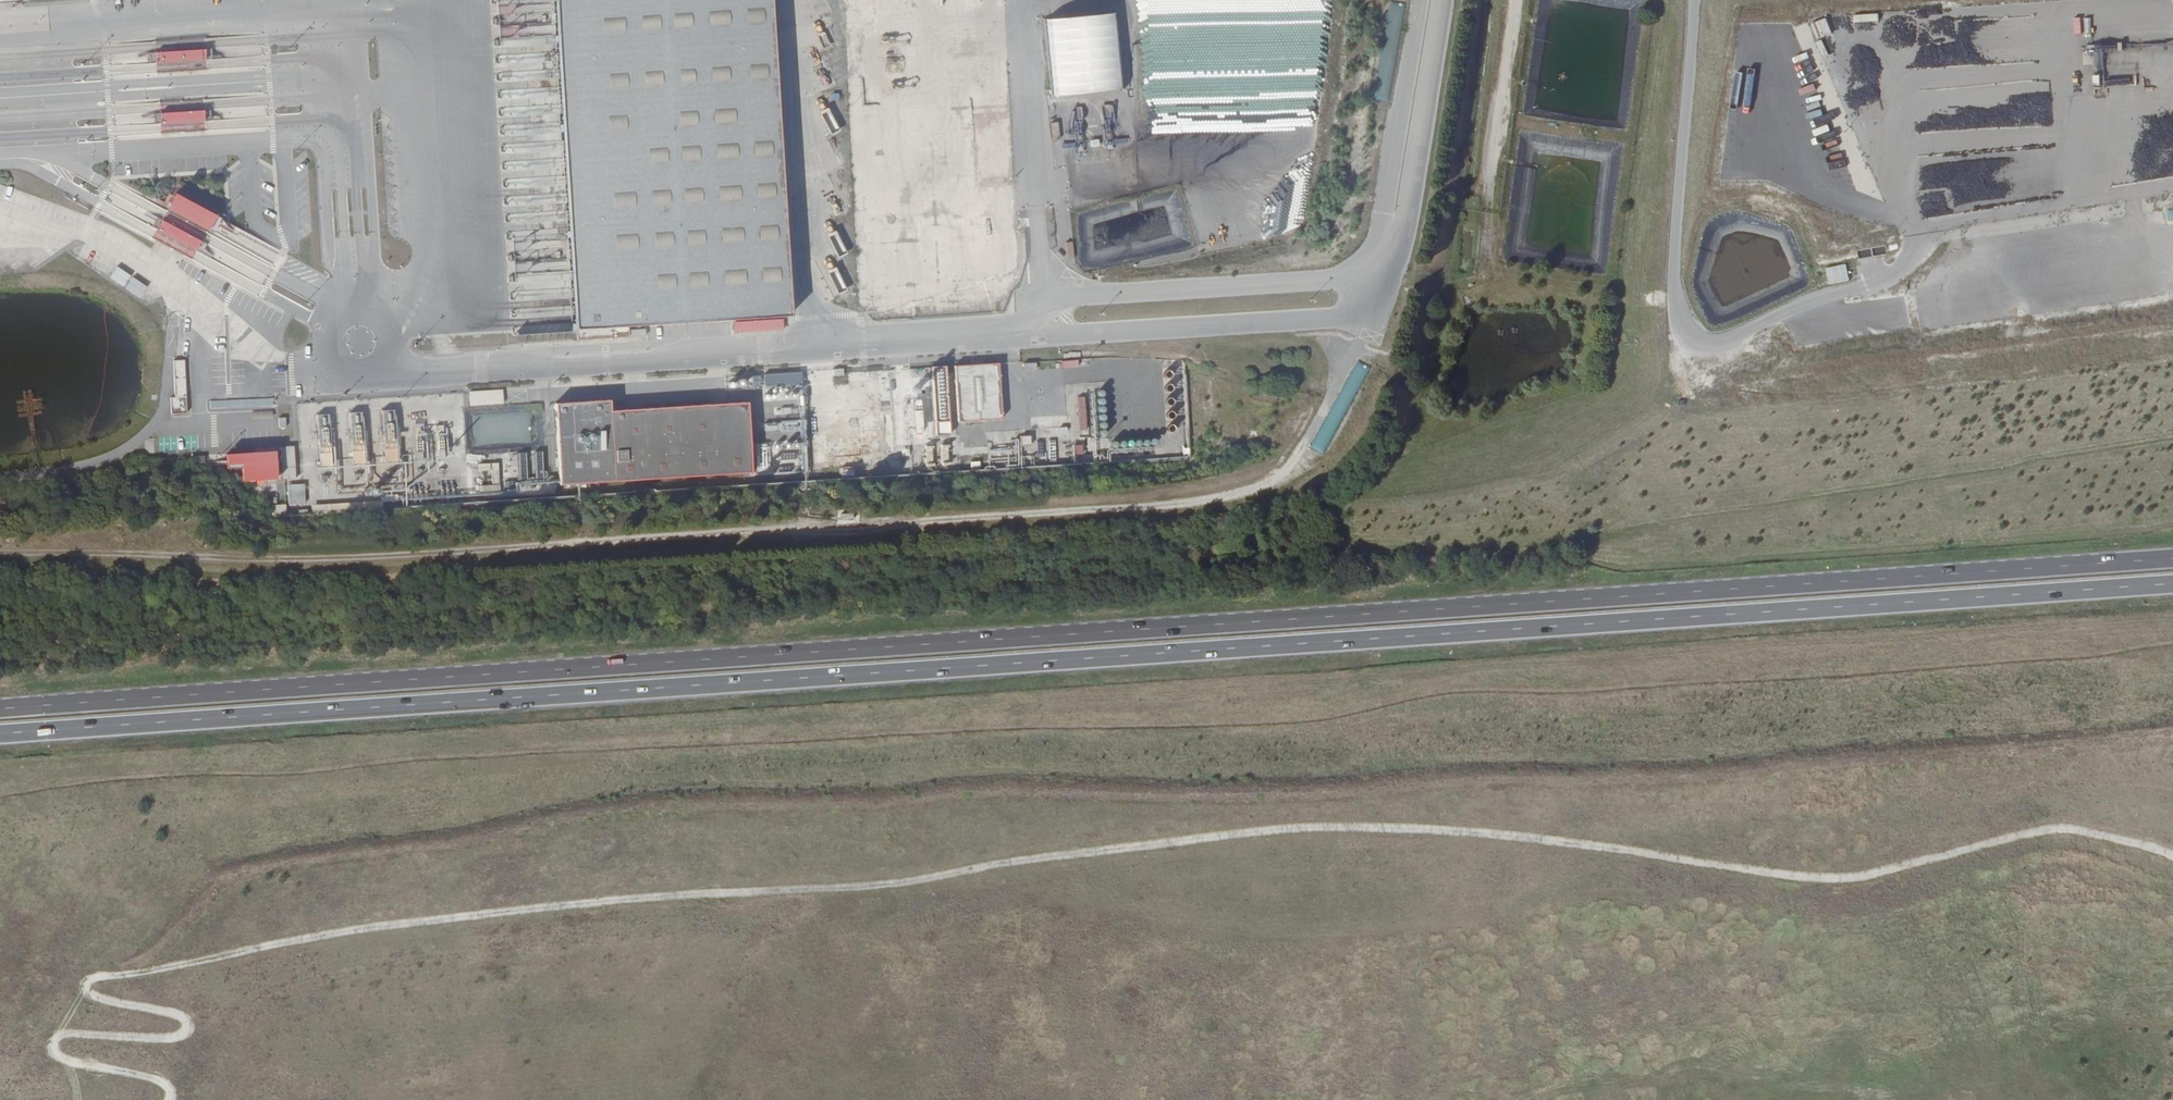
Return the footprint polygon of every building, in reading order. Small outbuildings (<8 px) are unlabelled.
[(574,327),(795,312),(776,0),(554,0),(574,327)] [(1113,13),(1044,17),(1049,94),(1118,90),(1113,13)] [(1877,15),(1854,18),(1855,24),(1878,21),(1877,15)] [(1815,41),(1832,35),(1826,20),(1809,26),(1815,41)] [(1822,59),(1828,55),(1821,41),(1815,44),(1822,59)] [(2115,72),(2116,48),(2099,48),(2098,85),(2130,86),(2130,73),(2115,72)] [(203,49),(153,52),(154,64),(204,61),(203,49)] [(208,110),(159,113),(160,125),(209,122),(208,110)] [(167,195),(161,206),(203,232),(210,221),(167,195)] [(106,277),(138,300),(146,289),(114,266),(106,277)] [(1825,270),(1829,287),(1849,283),(1845,266),(1825,270)] [(1004,354),(961,357),(964,412),(1007,409),(1004,354)] [(951,358),(937,358),(941,427),(954,427),(951,358)] [(171,360),(172,414),(186,413),(185,360),(171,360)] [(1355,360),(1312,449),(1324,455),(1368,366),(1355,360)] [(896,362),(856,363),(856,372),(885,371),(887,398),(898,397),(896,362)] [(614,389),(559,393),(564,474),(808,460),(806,433),(756,436),(753,393),(615,401),(614,389)] [(295,405),(306,404),(305,395),(294,396),(295,405)] [(1078,430),(1085,430),(1084,397),(1077,398),(1078,430)] [(248,402),(209,400),(208,410),(248,411),(248,402)] [(542,404),(452,409),(454,441),(545,435),(542,404)] [(1287,420),(1301,418),(1300,411),(1287,413),(1287,420)] [(879,455),(892,454),(891,413),(877,414),(879,455)] [(412,428),(413,452),(424,452),(423,427),(412,428)] [(1019,436),(1019,445),(1030,444),(1030,436),(1019,436)] [(1083,444),(1073,446),(1075,455),(1085,453),(1083,444)] [(939,460),(948,458),(946,445),(937,446),(939,460)] [(236,482),(293,479),(292,446),(278,446),(278,451),(220,454),(220,466),(235,465),(236,482)] [(315,449),(315,466),(336,465),(336,457),(331,457),(331,449),(315,449)] [(361,463),(362,451),(349,450),(348,463),(361,463)] [(372,462),(384,461),(394,460),(393,450),(372,452),(372,462)] [(815,463),(824,463),(824,450),(815,451),(815,463)] [(530,481),(530,472),(540,472),(540,453),(512,452),(511,480),(530,481)] [(894,455),(882,456),(883,465),(895,464),(894,455)] [(861,457),(850,458),(850,467),(861,466),(861,457)] [(477,464),(477,471),(490,471),(490,485),(486,485),(486,493),(499,493),(497,463),(477,464)] [(273,506),(273,516),(298,515),(297,506),(306,505),(305,483),(287,484),(288,509),(280,509),(280,505),(273,506)] [(312,513),(336,512),(336,504),(312,505),(312,513)]
